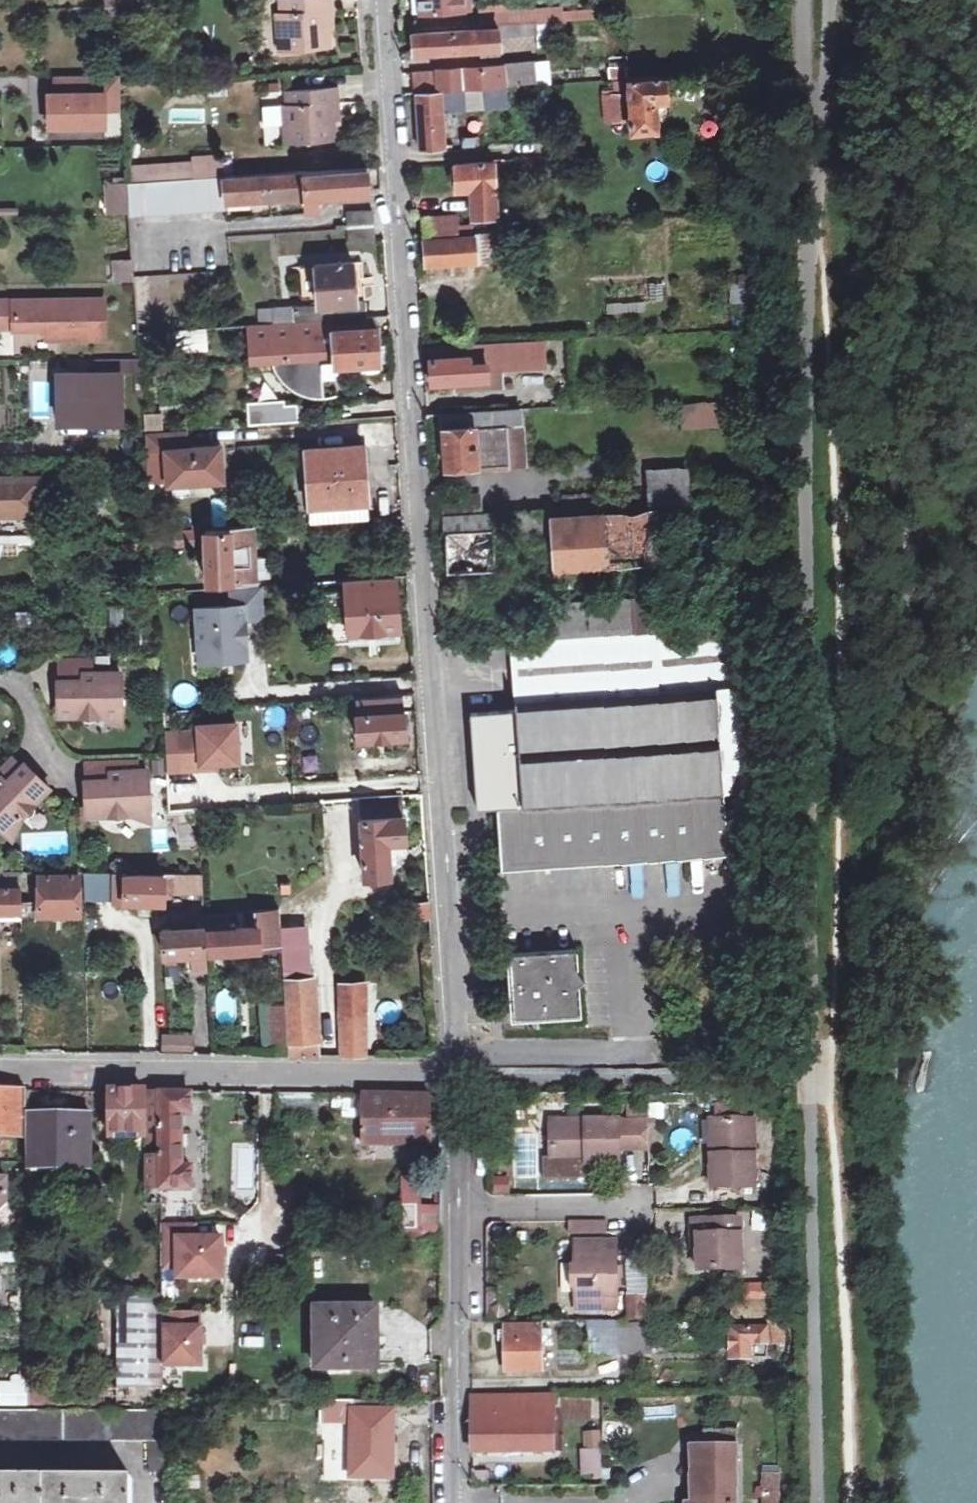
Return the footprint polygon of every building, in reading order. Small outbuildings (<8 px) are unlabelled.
[(326,35),(324,13),(331,13),(330,0),(279,0),(277,0),(278,14),(273,14),(276,52),(327,49),(326,35)] [(412,11),(465,8),(464,0),(412,0),(412,11)] [(509,9),(482,11),(483,24),(503,22),(510,22),(509,9)] [(332,35),(331,13),(324,13),(326,35),(332,35)] [(498,47),(497,26),(411,32),(413,52),(498,47)] [(438,72),(439,89),(462,88),(480,87),(530,84),(528,62),(496,64),(496,68),(438,72)] [(663,75),(626,77),(627,91),(611,93),(614,118),(629,117),(630,131),(656,129),(654,101),(664,100),(663,75)] [(119,111),(119,76),(84,77),(85,94),(54,95),(47,95),(48,128),(104,127),(103,111),(119,111)] [(84,77),(54,77),(54,95),(85,94),(84,77)] [(333,140),(333,127),(331,104),(338,104),(337,88),(330,89),(284,92),(284,105),(280,105),(283,144),(333,140)] [(463,101),(462,88),(439,89),(439,93),(417,94),(420,148),(443,146),(440,103),(463,101)] [(340,127),(338,104),(331,104),(333,127),(340,127)] [(193,176),(198,176),(207,176),(224,175),(223,158),(192,160),(193,176)] [(455,190),(471,190),(472,216),(496,215),(494,161),(453,163),(455,190)] [(303,194),(304,209),(316,208),(315,194),(365,191),(365,167),(302,170),(303,194)] [(267,172),(269,197),(303,194),(302,170),(267,172)] [(224,175),(207,176),(209,209),(225,207),(224,200),(269,197),(267,172),(224,175)] [(191,176),(175,177),(177,211),(193,210),(191,176)] [(193,176),(191,176),(193,210),(200,209),(198,176),(193,176)] [(207,176),(198,176),(200,209),(209,209),(207,176)] [(175,177),(159,178),(161,211),(177,211),(175,177)] [(159,178),(143,179),(145,212),(161,211),(159,178)] [(143,179),(125,180),(127,211),(127,213),(145,212),(143,179)] [(115,211),(127,211),(125,180),(113,181),(115,211)] [(331,224),(332,230),(344,229),(344,242),(372,240),(371,218),(371,210),(343,211),(344,224),(331,224)] [(422,217),(423,235),(466,232),(465,227),(457,227),(456,215),(422,217)] [(475,259),(474,237),(423,240),(424,262),(475,259)] [(111,259),(111,282),(133,282),(133,259),(111,259)] [(329,319),(363,317),(360,262),(296,265),(297,303),(288,305),(289,321),(319,319),(329,319)] [(727,281),(729,304),(748,302),(746,280),(727,281)] [(107,296),(0,298),(0,340),(107,338),(107,296)] [(644,312),(644,302),(608,301),(607,312),(644,312)] [(258,322),(286,321),(289,321),(288,305),(257,306),(258,322)] [(330,331),(375,328),(374,316),(363,317),(329,319),(330,331)] [(330,331),(329,319),(319,319),(289,321),(286,321),(258,322),(247,323),(250,361),(269,361),(271,370),(274,375),(279,382),(286,388),(295,392),(304,394),(314,397),(322,397),(321,365),(332,365),(330,331)] [(174,330),(176,354),(209,351),(207,328),(174,330)] [(377,362),(375,328),(330,331),(332,365),(377,362)] [(539,338),(426,345),(428,382),(487,379),(486,371),(541,367),(539,338)] [(118,417),(117,370),(53,371),(54,419),(118,417)] [(297,400),(246,403),(247,426),(299,423),(297,400)] [(718,427),(717,402),(681,403),(681,427),(718,427)] [(494,408),(440,412),(443,468),(521,462),(517,407),(494,408)] [(146,442),(146,488),(227,487),(227,442),(146,442)] [(302,449),(302,458),(360,455),(360,445),(302,449)] [(306,521),(365,518),(360,455),(302,458),(306,521)] [(49,532),(47,503),(34,503),(32,478),(0,478),(0,534),(49,532)] [(445,515),(479,513),(478,497),(444,499),(445,515)] [(664,501),(666,520),(715,517),(714,497),(664,501)] [(655,501),(555,508),(558,567),(658,562),(655,501)] [(479,513),(445,515),(442,516),(446,582),(495,579),(491,522),(501,522),(502,527),(546,525),(545,509),(528,510),(479,513)] [(245,578),(244,556),(243,524),(238,524),(227,525),(227,528),(200,529),(203,581),(245,578)] [(194,542),(192,526),(148,529),(149,545),(194,542)] [(27,534),(0,535),(0,558),(28,557),(27,534)] [(341,589),(344,641),(344,643),(396,640),(392,576),(340,578),(341,589)] [(325,642),(344,641),(341,589),(322,590),(325,642)] [(262,595),(192,600),(197,666),(251,662),(248,622),(264,621),(262,595)] [(551,609),(553,638),(556,638),(659,631),(658,601),(551,609)] [(108,608),(110,626),(125,624),(122,606),(108,608)] [(475,808),(494,806),(720,789),(720,768),(759,766),(750,624),(659,631),(556,638),(553,638),(518,641),(508,641),(513,709),(468,712),(475,808)] [(440,646),(453,645),(452,627),(439,628),(440,646)] [(55,657),(56,679),(91,678),(91,671),(88,672),(88,656),(55,657)] [(56,679),(54,679),(55,716),(96,714),(118,725),(116,678),(116,671),(91,671),(91,678),(56,679)] [(398,694),(353,696),(354,713),(350,713),(352,737),(404,734),(403,710),(399,710),(398,694)] [(193,727),(176,727),(178,765),(197,764),(196,758),(211,757),(233,756),(231,718),(193,721),(193,727)] [(16,768),(6,759),(0,765),(0,785),(16,768)] [(8,839),(17,817),(44,789),(47,786),(21,763),(18,765),(16,768),(0,785),(0,831),(8,839)] [(720,768),(720,789),(760,786),(759,766),(720,768)] [(83,780),(84,796),(85,815),(129,813),(149,820),(146,777),(145,767),(124,769),(124,778),(109,778),(83,780)] [(124,778),(124,769),(109,769),(109,778),(124,778)] [(720,789),(494,806),(498,867),(724,852),(720,789)] [(400,795),(357,797),(361,877),(386,876),(385,851),(403,850),(400,795)] [(160,885),(200,885),(199,869),(160,870),(160,874),(108,873),(108,900),(160,899),(160,885)] [(18,919),(17,900),(16,870),(14,870),(0,870),(0,919),(18,919)] [(77,913),(76,870),(34,870),(35,914),(77,913)] [(106,870),(92,870),(92,900),(106,900),(106,870)] [(17,900),(18,919),(18,920),(33,921),(33,900),(17,900)] [(282,976),(313,975),(311,906),(279,908),(281,945),(282,976)] [(208,949),(281,945),(279,908),(257,910),(258,922),(229,924),(228,911),(206,913),(208,949)] [(159,926),(161,952),(180,951),(181,964),(181,971),(188,970),(186,951),(202,950),(200,924),(172,925),(159,926)] [(506,1007),(516,1007),(518,1017),(572,1014),(566,948),(503,954),(506,1007)] [(203,969),(202,950),(186,951),(188,970),(203,969)] [(180,951),(161,952),(161,965),(181,964),(180,951)] [(286,1053),(316,1054),(313,975),(282,976),(284,1003),(286,1038),(286,1053)] [(335,983),(336,1054),(346,1054),(362,1054),(363,983),(335,983)] [(268,1038),(286,1038),(284,1003),(265,1005),(268,1038)] [(165,1035),(166,1051),(189,1051),(188,1035),(165,1035)] [(0,1091),(0,1113),(26,1113),(25,1092),(0,1091)] [(143,1135),(142,1093),(118,1093),(109,1092),(110,1135),(143,1135)] [(190,1093),(142,1093),(143,1135),(143,1142),(162,1143),(162,1157),(154,1157),(154,1168),(161,1168),(161,1187),(191,1187),(190,1168),(179,1168),(179,1157),(180,1125),(180,1114),(189,1114),(190,1093)] [(428,1096),(359,1095),(360,1145),(428,1145),(428,1096)] [(715,1106),(715,1116),(736,1116),(736,1106),(736,1101),(715,1101),(715,1106)] [(0,1113),(0,1136),(26,1136),(26,1113),(0,1113)] [(26,1160),(89,1160),(88,1115),(26,1113),(26,1136),(26,1160)] [(547,1119),(548,1157),(583,1156),(583,1162),(616,1161),(615,1156),(615,1148),(642,1148),(642,1115),(547,1119)] [(713,1152),(707,1152),(708,1184),(710,1184),(734,1184),(750,1184),(749,1116),(736,1116),(715,1116),(714,1117),(713,1152)] [(400,1180),(400,1236),(419,1237),(419,1180),(400,1180)] [(734,1200),(734,1184),(710,1184),(710,1200),(734,1200)] [(711,1220),(690,1220),(690,1238),(696,1238),(696,1270),(739,1269),(737,1220),(735,1220),(711,1220)] [(601,1233),(601,1231),(600,1221),(572,1221),(572,1233),(601,1233)] [(174,1273),(174,1284),(226,1284),(226,1236),(162,1236),(161,1273),(174,1273)] [(572,1256),(573,1297),(614,1296),(614,1256),(610,1256),(610,1242),(575,1242),(576,1256),(572,1256)] [(738,1283),(738,1318),(769,1318),(769,1282),(738,1283)] [(98,1389),(98,1403),(160,1403),(160,1396),(161,1295),(118,1296),(117,1385),(98,1385),(98,1389)] [(614,1296),(573,1297),(573,1311),(614,1311),(614,1296)] [(644,1319),(645,1296),(627,1296),(627,1319),(644,1319)] [(374,1370),(374,1309),(314,1308),(313,1369),(374,1370)] [(541,1372),(541,1325),(503,1325),(504,1372),(541,1372)] [(206,1327),(162,1328),(163,1373),(207,1372),(206,1327)] [(777,1328),(772,1327),(729,1328),(729,1359),(757,1359),(758,1344),(773,1344),(777,1344),(777,1328)] [(597,1351),(620,1352),(620,1329),(597,1329),(597,1351)] [(643,1329),(620,1329),(620,1352),(643,1352),(643,1329)] [(27,1404),(98,1403),(98,1389),(27,1389),(27,1404)] [(471,1452),(516,1451),(515,1421),(500,1421),(500,1397),(469,1398),(471,1452)] [(515,1421),(516,1451),(553,1450),(552,1397),(514,1397),(500,1397),(500,1421),(515,1421)] [(350,1417),(350,1460),(390,1461),(390,1428),(390,1413),(398,1414),(405,1414),(406,1401),(322,1399),(322,1416),(350,1417)] [(147,1438),(167,1439),(166,1418),(166,1416),(165,1413),(163,1410),(161,1409),(158,1408),(0,1409),(0,1439),(147,1438)] [(390,1413),(390,1428),(398,1427),(398,1414),(390,1413)] [(581,1476),(602,1475),(601,1432),(580,1432),(581,1476)] [(147,1468),(167,1468),(167,1457),(167,1439),(147,1438),(147,1468)] [(732,1502),(736,1502),(735,1448),(694,1449),(694,1500),(688,1500),(688,1502),(732,1502)] [(390,1467),(350,1466),(350,1474),(389,1475),(390,1467)] [(760,1502),(780,1502),(780,1469),(760,1469),(760,1502)] [(0,1476),(0,1502),(129,1502),(128,1475),(0,1476)]
